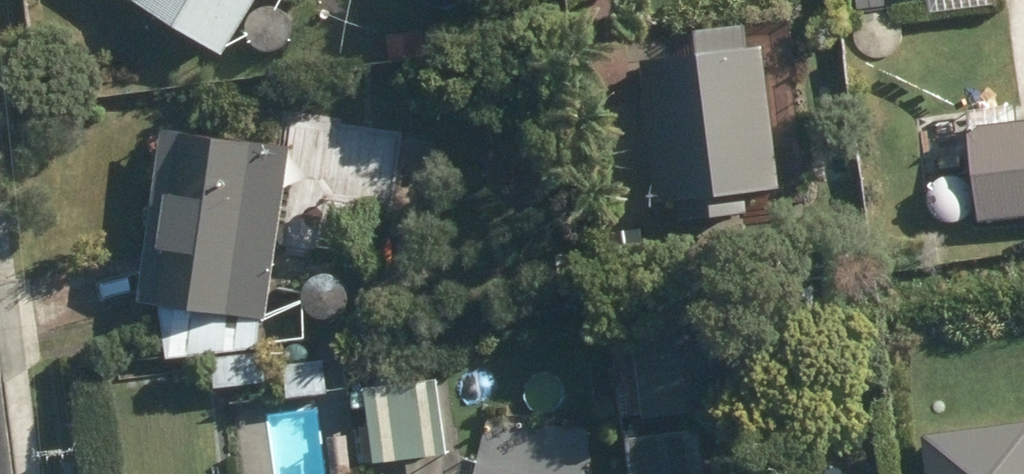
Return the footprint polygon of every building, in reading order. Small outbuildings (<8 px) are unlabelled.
[(217,47),(232,22),(254,35),(274,0),(135,0),(217,47)] [(875,58),(883,57),(890,53),(896,47),(899,40),(900,32),(898,24),(893,18),(887,13),(879,11),(871,11),(864,14),(858,19),(854,25),(853,32),(853,40),(856,47),(861,52),(867,56),(875,58)] [(738,21),(686,29),(689,51),(629,59),(648,199),(671,196),(674,219),(743,209),(740,190),(774,186),(754,42),(741,44),(738,21)] [(972,129),(981,218),(1023,213),(1023,123),(972,129)] [(157,127),(132,300),(153,303),(158,358),(255,349),(252,317),(259,318),(284,145),(157,127)] [(949,217),(957,216),(964,213),(970,207),(973,200),(974,192),(972,184),(967,178),(961,173),(953,171),(945,171),(938,174),(933,178),(928,185),(927,192),(927,199),(930,206),(935,212),(941,216),(949,217)] [(580,250),(550,253),(556,308),(586,305),(580,250)] [(323,317),(330,316),(338,313),(343,307),(346,300),(347,292),(345,284),(340,277),(334,273),(326,271),(319,271),(312,273),(306,278),(302,285),(300,292),(300,299),(303,306),(308,312),(315,316),(323,317)] [(626,329),(626,335),(608,337),(618,416),(637,413),(637,417),(730,405),(728,389),(748,386),(739,321),(719,324),(718,317),(626,329)] [(318,360),(278,364),(281,398),(322,394),(318,360)] [(451,451),(441,376),(369,386),(379,461),(451,451)] [(928,429),(934,473),(1023,473),(1023,418),(928,429)] [(639,443),(643,473),(723,473),(718,433),(639,443)]
